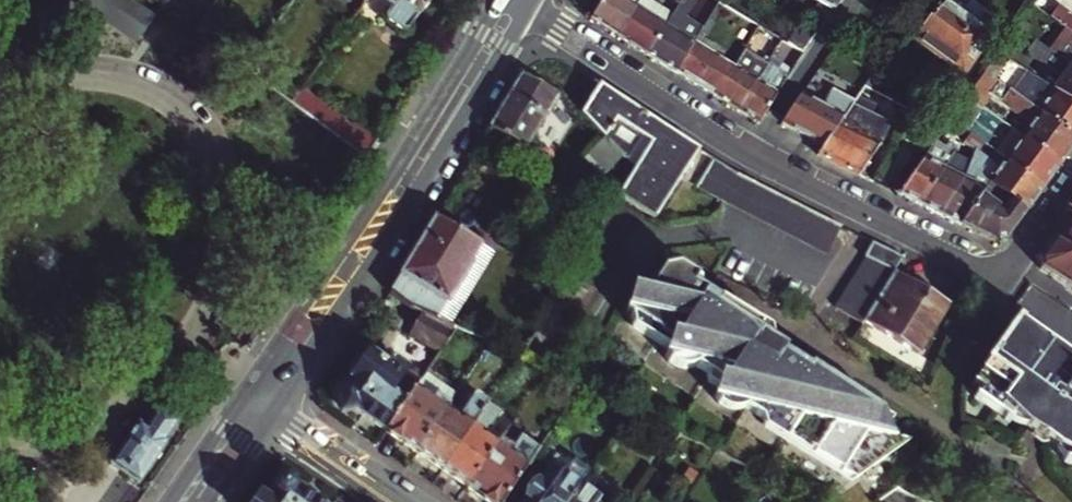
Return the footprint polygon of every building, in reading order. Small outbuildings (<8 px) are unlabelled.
[(132,40),(151,13),(133,0),(73,0),(132,40)] [(164,7),(192,27),(209,3),(205,0),(169,0),(164,7)] [(388,4),(380,14),(404,31),(426,0),(382,0),(388,4)] [(618,34),(637,4),(630,0),(603,0),(592,18),(618,34)] [(834,11),(841,0),(816,0),(834,11)] [(991,37),(940,0),(926,20),(913,38),(963,74),(991,37)] [(648,52),(667,22),(655,15),(637,4),(618,34),(648,52)] [(1071,37),(1071,19),(1059,10),(1050,21),(1071,37)] [(658,11),(655,15),(667,22),(669,17),(658,11)] [(1026,36),(1033,26),(1037,22),(1028,16),(1018,30),(1026,36)] [(695,39),(667,22),(648,52),(677,69),(695,39)] [(748,45),(753,48),(756,50),(767,31),(759,26),(748,45)] [(1026,36),(1071,69),(1071,55),(1033,26),(1026,36)] [(1053,91),(1071,104),(1071,69),(1026,36),(1018,30),(1010,41),(1062,78),(1053,91)] [(677,69),(718,94),(736,64),(695,39),(677,69)] [(776,46),(800,60),(805,53),(780,39),(776,46)] [(739,50),(743,52),(748,45),(744,43),(739,50)] [(748,45),(743,52),(749,56),(753,48),(748,45)] [(1005,47),(1001,54),(1010,60),(1014,54),(1005,47)] [(1010,60),(1001,54),(985,76),(994,83),(1010,60)] [(718,94),(739,107),(757,76),(765,64),(758,59),(752,61),(747,70),(736,64),(718,94)] [(873,95),(885,78),(876,72),(864,89),(873,95)] [(549,106),(559,111),(564,102),(539,86),(519,74),(489,126),(524,147),(549,106)] [(761,121),(780,90),(757,76),(739,107),(761,121)] [(1021,137),(1060,165),(1071,148),(1071,139),(1021,102),(994,83),(985,76),(969,99),(984,110),(992,99),(1030,125),(1021,137)] [(300,85),(289,100),(362,153),(372,138),(300,85)] [(1053,91),(1049,97),(1033,85),(1021,102),(1071,139),(1071,104),(1053,91)] [(596,87),(579,114),(606,141),(629,107),(596,87)] [(867,104),(873,95),(864,89),(858,97),(867,104)] [(783,121),(791,126),(810,96),(803,92),(783,121)] [(810,96),(791,126),(823,147),(844,118),(810,96)] [(952,122),(961,129),(973,113),(978,117),(984,110),(969,99),(952,122)] [(620,156),(633,168),(669,192),(697,150),(629,107),(606,141),(620,156)] [(572,108),(565,116),(552,129),(600,176),(620,156),(606,141),(579,114),(572,108)] [(890,129),(850,109),(844,118),(823,147),(816,156),(858,176),(879,149),(890,129)] [(1005,161),(1021,137),(1012,131),(995,154),(1005,161)] [(1021,137),(1005,161),(1043,188),(1060,165),(1021,137)] [(974,143),(967,138),(963,144),(970,149),(974,143)] [(974,143),(970,149),(976,154),(980,147),(974,143)] [(989,184),(1005,161),(995,154),(989,163),(980,174),(989,184)] [(953,158),(944,170),(964,179),(970,166),(953,158)] [(695,188),(726,203),(738,209),(825,253),(839,226),(713,160),(695,188)] [(980,174),(989,163),(984,160),(977,171),(980,174)] [(944,170),(925,161),(899,196),(918,205),(944,170)] [(989,184),(1006,197),(1011,200),(1026,212),(1043,188),(1005,161),(989,184)] [(669,192),(633,168),(616,196),(645,210),(654,215),(669,192)] [(964,179),(944,170),(918,205),(939,216),(964,179)] [(985,189),(964,179),(939,216),(959,225),(985,189)] [(989,192),(985,189),(959,225),(979,235),(987,224),(994,222),(995,221),(1011,200),(1006,197),(999,207),(986,197),(989,192)] [(987,224),(979,235),(995,243),(1006,240),(1026,212),(1011,200),(995,221),(994,222),(987,224)] [(436,215),(389,294),(411,309),(423,314),(435,319),(481,242),(436,215)] [(1059,242),(1071,251),(1071,224),(1059,242)] [(1040,270),(1071,290),(1071,251),(1059,242),(1055,238),(1039,259),(1040,270)] [(874,300),(882,288),(890,274),(892,270),(901,257),(869,241),(861,256),(864,258),(832,309),(859,325),(862,320),(866,314),(874,300)] [(808,361),(806,364),(783,351),(785,348),(757,331),(761,325),(692,287),(695,281),(666,263),(640,306),(629,308),(625,316),(658,336),(657,339),(671,347),(666,357),(669,364),(689,358),(697,363),(693,370),(720,386),(713,399),(717,405),(735,399),(744,404),(743,407),(856,473),(909,433),(893,430),(879,405),(808,361)] [(882,288),(874,300),(866,314),(862,320),(915,352),(945,303),(892,270),(890,274),(882,288)] [(456,327),(435,319),(423,314),(411,333),(441,349),(456,327)] [(1071,369),(1071,358),(1020,320),(975,383),(985,390),(979,398),(1012,422),(1017,416),(1057,446),(1071,454),(1071,369)] [(385,430),(421,378),(395,361),(390,368),(370,354),(360,357),(353,367),(356,378),(350,388),(340,389),(338,393),(342,408),(352,407),(385,430)] [(421,378),(385,430),(415,451),(449,403),(459,389),(428,367),(421,378)] [(449,403),(415,451),(441,469),(486,404),(473,395),(461,412),(449,403)] [(155,403),(151,404),(140,421),(132,417),(105,459),(134,477),(160,435),(158,433),(168,416),(155,403)] [(499,413),(486,404),(441,469),(466,486),(494,446),(482,437),(499,413)] [(533,456),(515,443),(512,448),(499,439),(494,446),(466,486),(489,501),(501,501),(533,456)] [(549,464),(542,474),(572,494),(578,484),(549,464)] [(289,471),(281,473),(276,480),(278,487),(272,496),(260,498),(258,501),(324,501),(297,483),(297,477),(289,471)] [(572,494),(542,474),(522,501),(566,501),(572,494)] [(572,494),(583,501),(604,501),(578,484),(572,494)]
